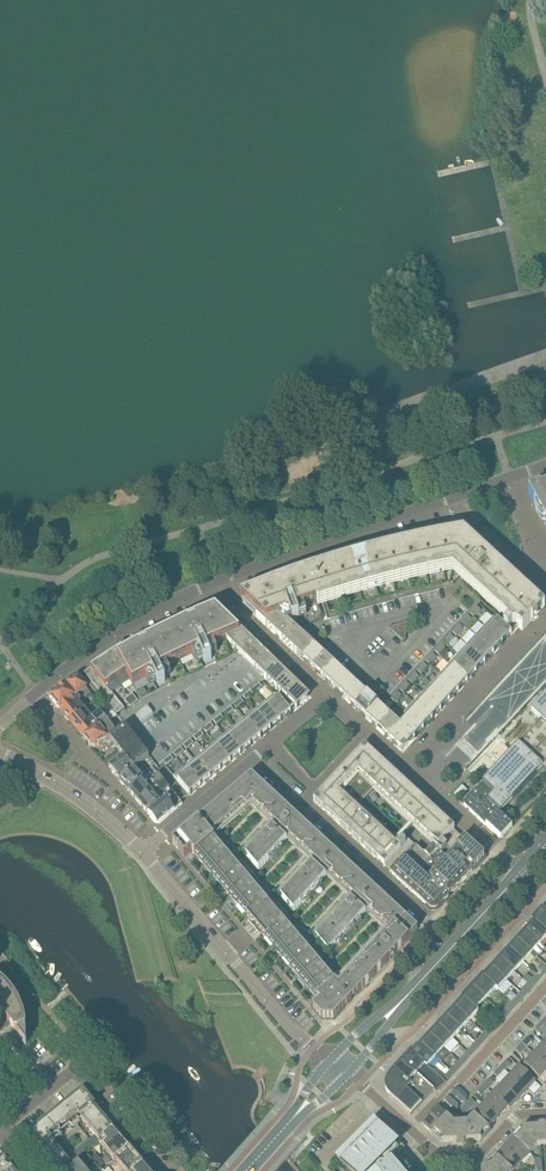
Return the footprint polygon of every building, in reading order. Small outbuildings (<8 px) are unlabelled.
[(309,429),(313,439),(323,435),(320,425),(309,429)] [(541,489),(541,488),(540,488),(540,489),(536,491),(537,491),(531,492),(536,502),(541,511),(539,512),(540,513),(541,512),(545,520),(545,487),(541,489)] [(463,533),(438,538),(420,542),(402,546),(385,550),(368,554),(350,559),(334,564),(317,570),(316,569),(287,579),(287,578),(278,580),(279,582),(241,597),(250,605),(247,607),(256,616),(275,633),(276,633),(280,637),(297,653),(302,658),(303,657),(314,645),(313,644),(312,645),(279,615),(303,606),(317,601),(326,599),(342,594),(359,589),(376,584),(392,580),(409,576),(429,571),(433,570),(433,568),(442,566),(454,564),(455,564),(463,571),(461,573),(483,593),(496,605),(518,625),(522,630),(544,606),(530,593),(529,594),(490,558),(489,559),(482,553),(483,552),(463,533)] [(480,609),(476,606),(470,613),(474,616),(480,609)] [(276,666),(277,665),(272,661),(273,660),(256,644),(255,645),(251,641),(252,640),(237,626),(236,626),(228,617),(224,618),(216,610),(195,619),(195,617),(186,621),(187,622),(147,642),(146,641),(138,645),(139,646),(125,654),(122,649),(110,657),(109,656),(108,657),(109,657),(85,673),(84,672),(84,673),(117,714),(124,708),(112,692),(130,680),(133,685),(152,675),(158,686),(165,682),(159,671),(199,651),(204,662),(211,658),(206,647),(225,637),(265,676),(264,677),(265,678),(276,666)] [(465,626),(471,619),(468,615),(461,622),(465,626)] [(483,626),(501,642),(510,633),(511,634),(512,633),(493,616),(483,626)] [(407,622),(391,627),(390,628),(390,629),(403,641),(404,641),(405,640),(408,624),(408,623),(408,622),(407,622)] [(456,635),(463,628),(459,625),(452,632),(456,635)] [(492,652),(501,642),(483,626),(475,636),(492,652)] [(469,632),(462,640),(467,645),(466,645),(484,661),(492,652),(475,636),(474,636),(469,632)] [(450,634),(444,641),(447,645),(454,638),(450,634)] [(461,640),(452,649),(458,654),(457,655),(475,671),(475,670),(484,661),(466,645),(461,640)] [(439,654),(445,647),(441,644),(435,651),(439,654)] [(314,645),(303,657),(313,666),(324,654),(314,645)] [(430,664),(436,657),(432,653),(426,660),(430,664)] [(313,666),(323,676),(334,664),(324,654),(313,666)] [(448,664),(466,681),(475,671),(457,655),(448,664)] [(424,663),(417,670),(421,674),(427,666),(424,663)] [(323,676),(334,686),(345,674),(334,664),(323,676)] [(457,690),(466,681),(448,664),(439,674),(457,690)] [(276,666),(265,678),(275,687),(286,676),(276,666)] [(415,672),(408,680),(412,683),(419,676),(415,672)] [(341,692),(345,696),(356,684),(345,674),(334,686),(335,686),(341,692)] [(431,683),(448,700),(457,690),(439,674),(431,683)] [(49,697),(61,711),(78,696),(81,693),(87,688),(79,676),(52,695),(49,697)] [(285,697),(297,686),(286,676),(275,687),(285,697)] [(403,693),(410,685),(406,682),(400,689),(403,693)] [(259,683),(253,688),(256,692),(262,687),(259,683)] [(440,709),(448,700),(431,683),(422,693),(440,709)] [(345,696),(356,706),(367,694),(356,684),(345,696)] [(297,686),(285,697),(296,708),(297,708),(297,707),(306,699),(308,697),(306,695),(297,686)] [(87,688),(81,693),(85,698),(91,693),(87,688)] [(251,690),(243,696),(246,700),(254,694),(251,690)] [(395,702),(401,695),(397,692),(391,699),(395,702)] [(132,693),(128,697),(124,700),(130,707),(138,701),(132,693)] [(264,702),(279,720),(289,712),(290,714),(291,713),(275,693),(264,702)] [(413,702),(431,718),(440,709),(422,693),(413,702)] [(356,706),(367,716),(377,704),(367,694),(356,706)] [(78,696),(61,711),(69,721),(85,708),(79,702),(81,700),(78,696)] [(500,815),(542,769),(545,773),(545,697),(532,713),(541,722),(482,785),(494,796),(488,803),(500,815)] [(241,698),(233,704),(236,708),(244,702),(241,698)] [(386,711),(393,704),(389,701),(383,708),(386,711)] [(269,729),(279,720),(264,702),(254,710),(269,729)] [(422,728),(431,718),(413,702),(405,712),(422,728)] [(85,708),(69,721),(81,736),(103,717),(103,718),(113,710),(108,704),(92,717),(85,708)] [(367,716),(377,725),(388,714),(377,704),(367,716)] [(148,706),(146,707),(136,714),(142,722),(153,713),(148,706)] [(231,706),(223,712),(226,716),(234,710),(231,706)] [(113,710),(103,718),(108,723),(118,716),(113,710)] [(244,718),(259,737),(269,729),(254,710),(244,718)] [(396,721),(401,726),(413,738),(414,737),(422,728),(405,712),(396,721)] [(377,725),(390,737),(401,726),(396,721),(388,714),(377,725)] [(221,715),(213,720),(216,724),(224,718),(221,715)] [(110,738),(116,733),(108,723),(103,718),(103,717),(81,736),(91,747),(96,748),(110,738)] [(249,745),(259,737),(244,718),(234,726),(249,745)] [(210,723),(203,729),(206,732),(214,727),(210,723)] [(109,768),(111,771),(119,780),(135,767),(146,759),(149,757),(140,745),(126,726),(116,733),(110,738),(111,741),(124,757),(112,766),(109,768)] [(224,734),(239,753),(249,745),(234,726),(224,734)] [(404,747),(413,738),(401,726),(390,737),(400,746),(403,749),(404,747)] [(200,731),(193,737),(196,741),(204,735),(200,731)] [(229,761),(239,753),(224,734),(214,743),(229,761)] [(190,739),(183,745),(186,749),(193,743),(190,739)] [(204,751),(219,769),(229,761),(214,743),(204,751)] [(402,839),(397,845),(355,807),(374,786),(443,850),(447,846),(443,842),(454,830),(377,759),(365,747),(366,746),(365,745),(314,800),(315,801),(316,800),(341,823),(379,859),(378,860),(385,866),(406,843),(402,839)] [(180,747),(173,753),(176,757),(183,751),(180,747)] [(209,777),(219,769),(204,751),(194,759),(209,777)] [(173,759),(170,755),(163,761),(166,765),(173,759)] [(184,767),(199,786),(209,777),(194,759),(184,767)] [(129,791),(143,780),(152,773),(148,769),(141,774),(135,767),(133,768),(119,780),(129,791)] [(190,793),(199,786),(184,767),(174,776),(190,795),(191,794),(190,793)] [(147,785),(143,780),(129,791),(138,802),(164,781),(159,774),(150,780),(151,782),(147,785)] [(357,873),(318,837),(293,814),(275,796),(252,775),(199,820),(172,843),(184,857),(192,851),(262,933),(320,1002),(313,1009),(322,1019),(334,1019),(358,994),(390,959),(390,960),(391,959),(391,958),(393,955),(394,956),(395,954),(394,954),(403,945),(418,929),(357,873)] [(138,802),(147,813),(160,802),(156,798),(161,794),(162,795),(170,788),(164,781),(138,802)] [(464,805),(488,827),(500,815),(488,803),(494,796),(482,785),(464,805)] [(173,792),(160,802),(147,813),(155,822),(160,822),(182,803),(173,792)] [(513,826),(500,815),(488,827),(498,837),(503,837),(513,826)] [(287,839),(272,826),(246,855),(258,870),(287,839)] [(483,859),(482,854),(473,846),(464,837),(449,854),(455,859),(457,857),(460,860),(471,871),(483,859)] [(449,854),(446,857),(433,845),(425,853),(433,861),(431,863),(436,867),(437,865),(438,866),(440,868),(432,877),(435,880),(450,894),(471,871),(460,860),(457,857),(455,859),(449,854)] [(431,909),(436,909),(443,901),(446,900),(448,898),(449,895),(450,894),(435,880),(432,877),(440,868),(438,866),(437,865),(436,867),(431,863),(433,861),(425,853),(425,854),(423,854),(416,847),(404,861),(401,858),(389,871),(400,880),(402,882),(402,883),(412,892),(412,891),(431,909)] [(326,876),(312,863),(281,896),(293,911),(326,876)] [(366,912),(351,899),(316,937),(328,952),(366,912)] [(532,919),(545,931),(545,913),(545,912),(542,908),(532,919)] [(532,919),(533,920),(528,925),(529,926),(526,930),(540,943),(545,936),(545,931),(532,919)] [(532,952),(540,943),(526,930),(523,933),(522,932),(516,938),(532,952)] [(523,961),(532,952),(516,938),(511,944),(512,945),(509,948),(523,961)] [(499,956),(515,970),(523,961),(509,948),(506,951),(505,950),(499,956)] [(506,980),(515,970),(499,956),(494,962),(495,963),(492,966),(506,980)] [(545,965),(537,974),(541,977),(545,972),(545,965)] [(488,968),(482,975),(495,988),(504,995),(513,986),(506,980),(492,966),(489,970),(488,968)] [(532,987),(541,977),(537,974),(529,983),(532,987)] [(482,975),(463,996),(476,1008),(495,988),(482,975)] [(1,1030),(2,1031),(7,1027),(6,1026),(9,1023),(26,1045),(27,1037),(26,1029),(25,1021),(24,1018),(21,1009),(19,1006),(18,1003),(15,999),(13,995),(11,993),(9,990),(7,988),(1,983),(0,982),(0,1031),(1,1030)] [(524,996),(532,987),(529,983),(520,993),(524,996)] [(515,1006),(524,996),(520,993),(511,1002),(515,1006)] [(455,1006),(469,1020),(478,1010),(476,1008),(463,996),(462,996),(457,1002),(458,1003),(455,1006)] [(511,1002),(502,1013),(506,1016),(515,1006),(511,1002)] [(461,1029),(469,1020),(455,1006),(452,1010),(451,1008),(445,1014),(461,1029)] [(506,1016),(502,1013),(492,1023),(496,1027),(506,1016)] [(452,1038),(461,1029),(445,1014),(440,1020),(441,1022),(438,1025),(452,1038)] [(540,1033),(545,1026),(542,1022),(536,1029),(540,1033)] [(488,1036),(496,1027),(492,1023),(484,1033),(488,1036)] [(434,1027),(428,1033),(444,1047),(450,1053),(459,1044),(452,1038),(438,1025),(435,1028),(434,1027)] [(435,1056),(444,1047),(428,1033),(422,1039),(424,1040),(421,1043),(435,1056)] [(479,1046),(488,1036),(484,1033),(475,1042),(479,1046)] [(529,1036),(522,1043),(527,1047),(533,1040),(529,1036)] [(471,1055),(479,1046),(475,1042),(467,1052),(471,1055)] [(411,1050),(411,1051),(427,1065),(435,1056),(421,1043),(418,1047),(417,1045),(412,1051),(411,1050)] [(520,1054),(527,1047),(522,1043),(516,1050),(520,1054)] [(544,1043),(534,1054),(545,1065),(545,1045),(544,1043)] [(385,1084),(385,1085),(385,1086),(385,1087),(385,1088),(386,1090),(386,1091),(387,1092),(387,1093),(388,1094),(389,1095),(390,1096),(411,1115),(434,1090),(435,1090),(437,1092),(446,1082),(442,1079),(427,1065),(411,1051),(389,1074),(389,1075),(388,1076),(387,1077),(387,1078),(386,1079),(386,1080),(385,1081),(385,1082),(385,1084)] [(462,1064),(471,1055),(467,1052),(458,1061),(462,1064)] [(545,1070),(545,1065),(534,1054),(524,1064),(539,1078),(545,1070)] [(507,1060),(501,1067),(505,1071),(511,1064),(507,1060)] [(458,1061),(450,1070),(454,1074),(462,1064),(458,1061)] [(519,1066),(510,1075),(527,1091),(536,1081),(519,1066)] [(498,1078),(505,1071),(501,1067),(494,1074),(498,1078)] [(454,1074),(450,1070),(442,1079),(446,1082),(454,1074)] [(510,1075),(501,1085),(518,1100),(527,1091),(510,1075)] [(490,1078),(483,1086),(487,1089),(494,1082),(490,1078)] [(501,1085),(493,1094),(507,1108),(509,1110),(518,1100),(501,1085)] [(482,1096),(487,1089),(483,1086),(477,1092),(482,1096)] [(456,1088),(453,1091),(453,1094),(461,1102),(464,1101),(467,1098),(467,1095),(459,1087),(456,1088)] [(99,1142),(114,1129),(94,1106),(84,1093),(69,1104),(78,1115),(95,1136),(81,1147),(85,1153),(99,1142)] [(493,1094),(483,1104),(498,1118),(504,1112),(507,1108),(493,1094)] [(471,1099),(466,1105),(470,1108),(475,1102),(471,1099)] [(69,1104),(41,1127),(49,1138),(78,1115),(69,1104)] [(483,1104),(474,1115),(489,1128),(498,1118),(483,1104)] [(464,1114),(470,1108),(466,1105),(462,1109),(462,1112),(464,1114)] [(438,1107),(422,1124),(431,1133),(447,1116),(438,1107)] [(467,1122),(461,1122),(461,1143),(464,1143),(466,1141),(481,1140),(481,1136),(489,1128),(474,1115),(467,1122)] [(447,1116),(431,1133),(432,1133),(434,1131),(441,1138),(441,1142),(457,1141),(459,1143),(461,1143),(461,1122),(455,1123),(447,1116)] [(337,1159),(338,1160),(349,1170),(373,1170),(385,1162),(388,1159),(395,1152),(398,1154),(397,1155),(398,1155),(405,1148),(385,1128),(382,1131),(371,1119),(370,1120),(373,1122),(342,1153),(341,1151),(338,1153),(340,1155),(337,1159)] [(513,1137),(513,1138),(530,1153),(537,1146),(543,1145),(542,1125),(540,1125),(537,1127),(522,1128),(522,1132),(515,1139),(513,1137)] [(49,1138),(41,1127),(27,1139),(37,1152),(53,1170),(63,1170),(71,1165),(85,1153),(81,1147),(66,1159),(49,1138)] [(99,1142),(107,1152),(122,1139),(114,1129),(99,1142)] [(513,1138),(504,1147),(521,1162),(530,1153),(513,1138)] [(107,1152),(115,1161),(130,1148),(122,1139),(107,1152)] [(496,1156),(513,1170),(521,1162),(504,1147),(496,1156)] [(139,1159),(134,1154),(131,1150),(132,1150),(130,1148),(115,1161),(123,1170),(136,1170),(143,1165),(139,1160),(139,1159)] [(0,1153),(0,1170),(16,1170),(12,1166),(10,1167),(7,1164),(9,1162),(1,1152),(0,1153)] [(95,1154),(91,1157),(99,1167),(103,1163),(101,1157),(95,1154)] [(496,1156),(498,1158),(491,1166),(487,1166),(487,1170),(513,1170),(496,1156)] [(139,1159),(139,1160),(143,1165),(136,1170),(150,1170),(144,1164),(144,1165),(139,1159)] [(79,1161),(67,1170),(87,1170),(79,1161)] [(373,1170),(394,1170),(389,1166),(389,1167),(385,1162),(373,1170)]
